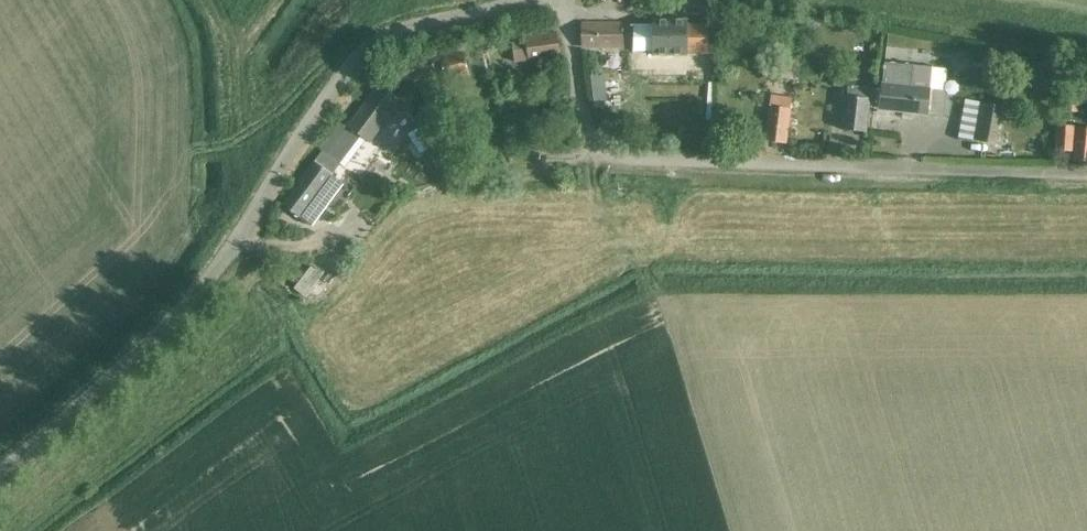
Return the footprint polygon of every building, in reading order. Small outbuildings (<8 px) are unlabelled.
[(708,51),(708,23),(688,23),(688,20),(653,20),(653,22),(633,22),(633,51),(653,51),(653,56),(688,56),(688,51),(708,51)] [(584,24),(581,24),(584,46),(589,46),(599,46),(631,46),(631,24),(599,24),(587,24),(584,24)] [(823,26),(812,24),(810,38),(821,39),(823,26)] [(554,35),(527,40),(511,43),(515,65),(558,57),(554,35)] [(428,50),(395,57),(397,63),(402,85),(445,75),(446,78),(467,73),(462,51),(440,56),(440,53),(432,55),(432,54),(429,55),(428,50)] [(883,84),(881,111),(927,116),(928,113),(944,115),(946,91),(948,70),(932,68),(886,63),(883,84)] [(1070,66),(1068,79),(1081,82),(1083,69),(1070,66)] [(593,77),(590,77),(594,104),(596,104),(607,102),(604,75),(593,77)] [(835,76),(834,85),(843,87),(844,77),(835,76)] [(283,204),(311,226),(343,184),(332,176),(340,165),(362,136),(371,142),(402,101),(379,83),(346,127),(340,122),(320,150),(323,152),(283,204)] [(849,87),(842,132),(866,136),(871,103),(874,104),(876,91),(873,91),(849,87)] [(969,136),(976,97),(962,95),(955,134),(969,136)] [(788,144),(795,100),(775,96),(767,140),(788,144)] [(982,102),(975,140),(996,144),(1003,106),(982,102)] [(1077,121),(1078,107),(1068,106),(1066,119),(1077,121)] [(430,110),(419,116),(425,127),(436,121),(430,110)] [(557,122),(544,124),(547,137),(560,135),(557,122)] [(1060,125),(1057,150),(1073,152),(1072,161),(1086,163),(1086,128),(1060,125)] [(434,150),(420,127),(407,134),(421,157),(434,150)] [(482,160),(466,163),(468,176),(484,174),(482,160)] [(310,267),(295,288),(306,295),(321,275),(310,267)]
